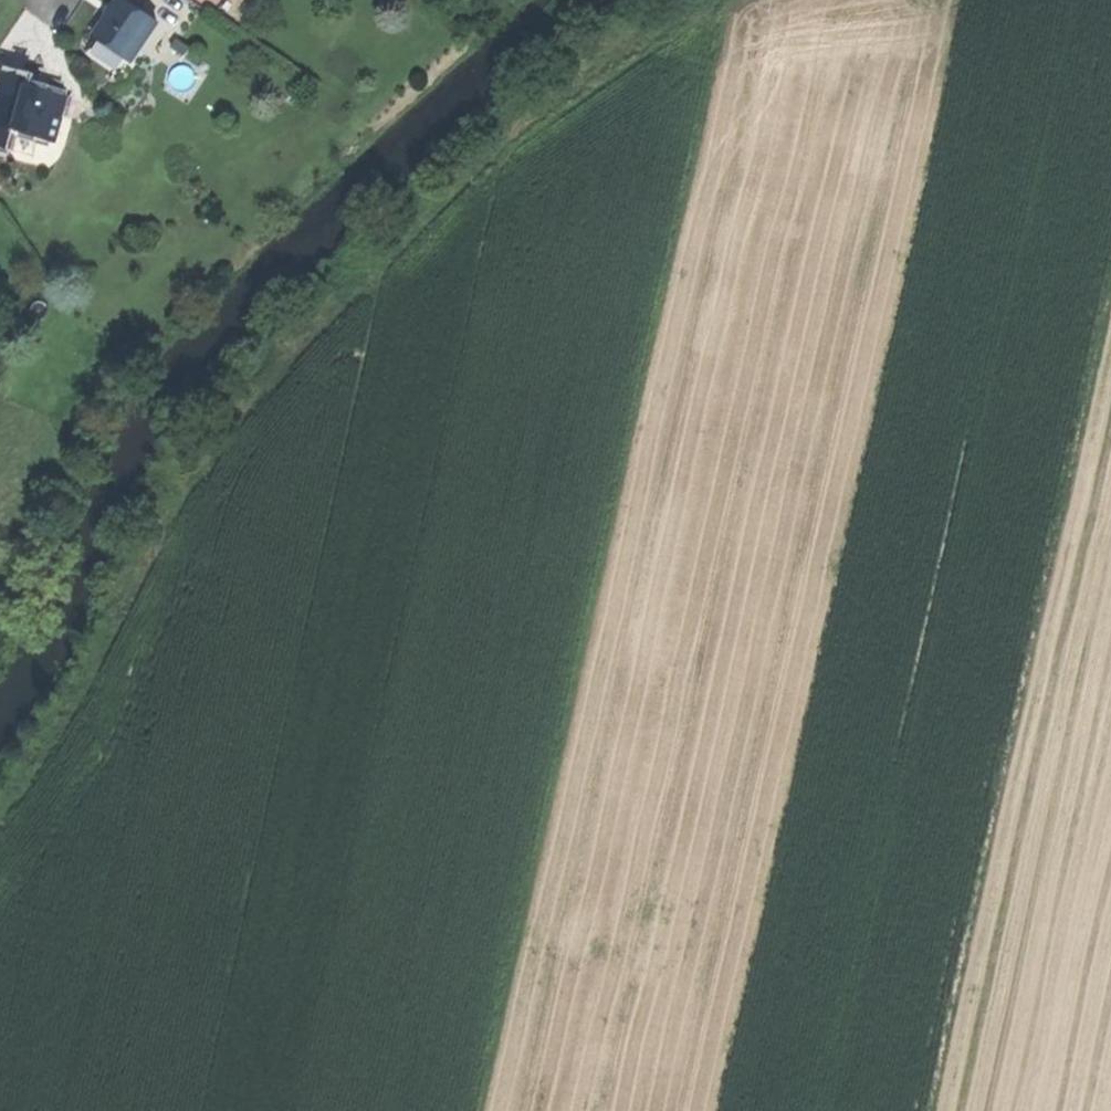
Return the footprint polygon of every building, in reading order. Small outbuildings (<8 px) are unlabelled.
[(96,38),(131,63),(158,23),(123,0),(122,0),(108,20),(96,38)] [(3,73),(3,75),(0,75),(0,146),(10,148),(12,144),(15,131),(39,137),(55,141),(66,97),(27,87),(29,80),(16,76),(3,73)] [(36,150),(39,137),(15,131),(12,144),(36,150)]
